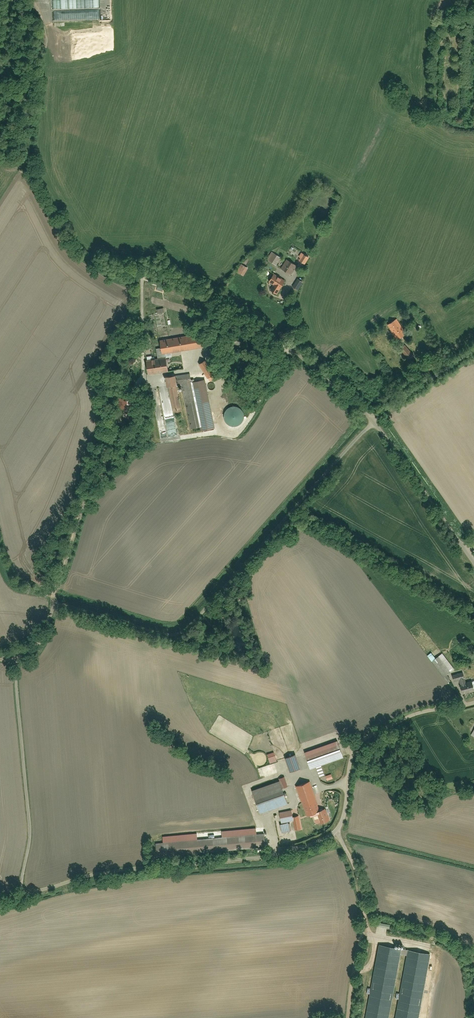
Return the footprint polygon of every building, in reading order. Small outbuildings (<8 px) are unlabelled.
[(272,252),(268,260),(277,264),(281,257),(272,252)] [(311,257),(304,252),(301,256),(302,257),(300,260),(307,264),(311,257)] [(288,260),(282,269),(291,274),(297,265),(288,260)] [(237,272),(245,275),(249,267),(241,264),(237,272)] [(281,278),(274,274),(269,282),(274,285),(271,289),(279,294),(283,287),(285,288),(288,283),(284,281),(285,279),(281,277),(281,278)] [(299,279),(294,287),(298,290),(303,282),(299,279)] [(396,320),(387,325),(397,340),(406,335),(396,320)] [(208,333),(162,340),(165,354),(210,346),(208,333)] [(405,347),(401,350),(409,360),(413,357),(405,347)] [(168,358),(148,361),(150,374),(170,371),(168,358)] [(207,360),(201,363),(210,378),(216,374),(207,360)] [(438,361),(425,367),(427,372),(440,366),(438,361)] [(179,375),(180,382),(182,382),(183,386),(192,429),(202,427),(193,382),(191,372),(179,375)] [(179,375),(168,377),(175,412),(183,410),(178,385),(181,385),(180,382),(179,375)] [(203,430),(217,427),(207,379),(193,382),(202,427),(203,430)] [(228,426),(246,422),(244,413),(236,414),(235,408),(225,410),(228,426)] [(437,658),(433,652),(428,656),(432,661),(437,658)] [(456,669),(443,653),(437,658),(432,661),(447,680),(451,677),(449,674),(456,669)] [(464,671),(453,675),(455,681),(460,679),(466,678),(464,671)] [(462,684),(464,694),(473,691),(473,682),(473,681),(468,683),(462,684)] [(339,740),(307,752),(313,768),(317,767),(323,765),(345,757),(339,740)] [(298,754),(288,757),(293,771),(303,767),(298,754)] [(270,763),(278,761),(276,755),(269,757),(270,763)] [(323,765),(317,767),(321,776),(326,774),(323,765)] [(289,786),(286,777),(281,779),(282,781),(284,787),(289,786)] [(282,781),(253,791),(261,813),(289,803),(284,787),(282,781)] [(311,781),(297,786),(308,815),(314,813),(322,810),(311,781)] [(323,823),(331,820),(327,809),(322,810),(314,813),(317,822),(322,821),(323,823)] [(293,810),(281,813),(283,823),(295,820),(294,816),(293,810)] [(297,829),(303,828),(300,815),(294,816),(295,820),(297,829)] [(290,822),(282,824),(284,832),(292,830),(290,822)] [(264,833),(157,842),(158,856),(266,846),(264,833)] [(378,944),(365,1017),(387,1017),(399,948),(378,944)] [(407,950),(395,1017),(417,1017),(428,953),(407,950)]
